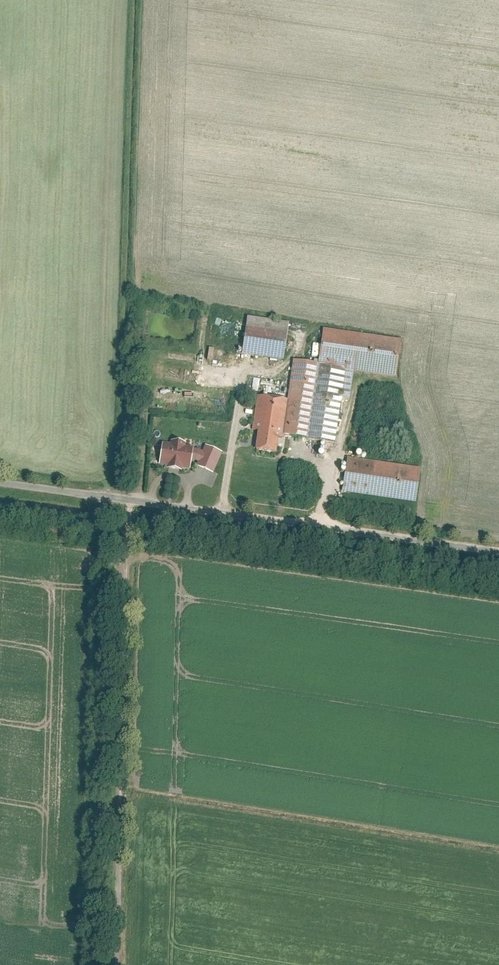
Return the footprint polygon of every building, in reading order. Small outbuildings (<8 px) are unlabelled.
[(287,327),(245,321),(240,358),(281,364),(287,327)] [(217,322),(216,330),(225,331),(225,323),(217,322)] [(286,402),(281,437),(333,444),(339,404),(347,405),(351,375),(393,381),(399,343),(321,332),(316,367),(292,364),(286,402)] [(286,402),(255,398),(250,433),(254,434),(251,457),(273,460),(275,441),(280,442),(281,437),(286,402)] [(171,442),(161,441),(158,465),(191,468),(193,444),(185,443),(185,439),(171,437),(171,442)] [(205,443),(203,447),(198,445),(192,457),(197,459),(196,463),(213,471),(222,451),(205,443)] [(418,472),(345,461),(340,497),(413,508),(418,472)]
